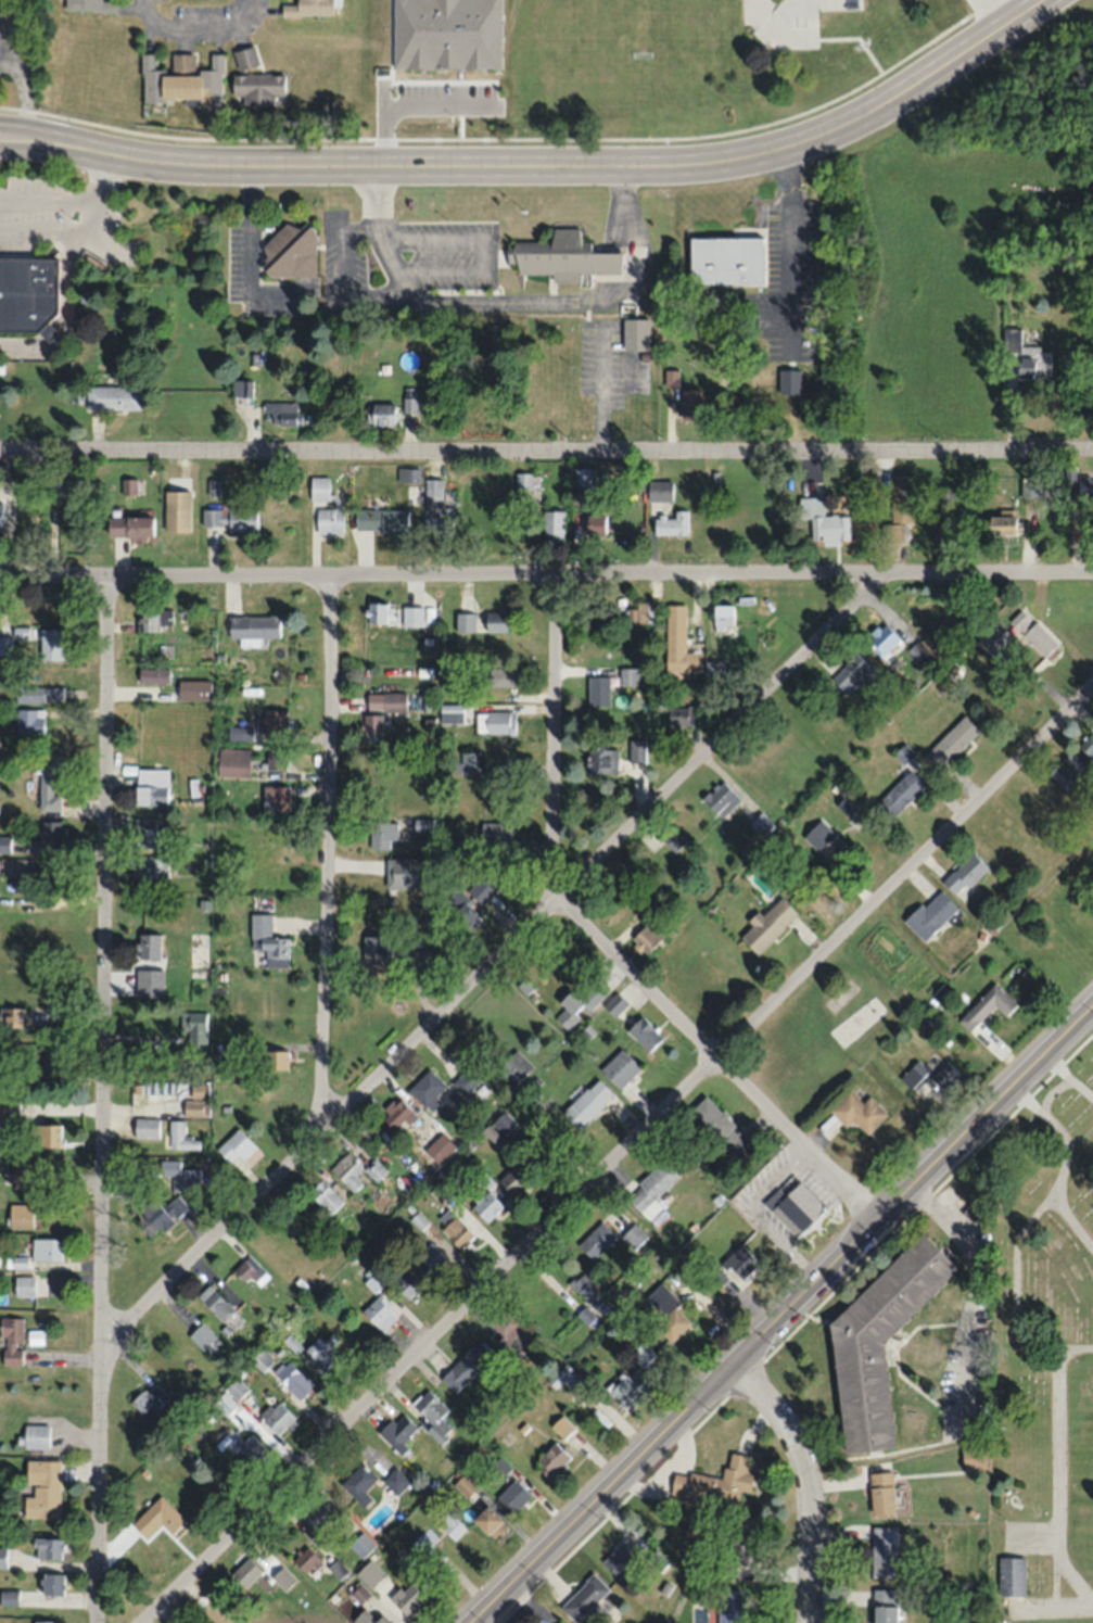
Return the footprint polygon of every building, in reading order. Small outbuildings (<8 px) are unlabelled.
[(116,12),(117,0),(107,0),(69,0),(69,11),(116,12)] [(297,4),(281,3),(281,15),(333,15),(333,0),(297,0),(297,4)] [(239,70),(259,63),(253,44),(233,50),(239,70)] [(141,103),(222,104),(223,53),(209,53),(209,69),(194,69),(194,53),(171,53),(170,69),(153,68),(154,53),(142,53),(141,103)] [(284,74),(233,74),(233,104),(275,104),(275,96),(284,96),(284,74)] [(315,276),(315,227),(283,226),(283,233),(266,233),(266,276),(315,276)] [(621,273),(621,252),(590,251),(591,241),(579,241),(579,228),(552,228),(552,242),(508,241),(508,263),(517,264),(517,273),(553,274),(553,281),(579,281),(580,272),(621,273)] [(690,237),(690,284),(762,284),(762,237),(690,237)] [(56,257),(0,257),(0,330),(38,330),(56,312),(56,257)] [(624,350),(649,350),(649,318),(624,318),(624,350)] [(1049,378),(1050,351),(1040,351),(1040,346),(1020,346),(1020,328),(1003,328),(1003,354),(1018,355),(1017,377),(1049,378)] [(233,395),(251,395),(251,379),(233,379),(233,395)] [(142,386),(86,386),(86,409),(142,409),(142,386)] [(681,419),(700,419),(700,388),(681,388),(681,419)] [(403,397),(403,412),(417,412),(417,397),(403,397)] [(297,402),(263,402),(263,426),(297,426),(297,402)] [(394,423),(394,402),(370,403),(370,424),(394,423)] [(595,467),(573,467),(573,501),(595,501),(595,467)] [(418,468),(398,468),(398,482),(418,482),(418,468)] [(535,488),(535,472),(515,472),(515,488),(535,488)] [(912,474),(890,474),(890,521),(912,521),(912,474)] [(1040,476),(1021,476),(1021,497),(1040,497),(1040,476)] [(1092,499),(1092,477),(1079,477),(1079,499),(1092,499)] [(425,533),(454,533),(454,507),(443,507),(443,479),(425,478),(425,533)] [(123,479),(123,492),(136,492),(136,479),(123,479)] [(648,480),(648,501),(672,501),(672,480),(648,480)] [(190,490),(164,490),(164,530),(190,530),(190,490)] [(800,517),(811,517),(811,542),(849,541),(849,515),(824,515),(823,496),(799,496),(800,517)] [(256,530),(256,506),(244,506),(244,499),(228,499),(228,507),(203,508),(203,526),(228,526),(228,530),(256,530)] [(343,507),(316,507),(316,533),(343,533),(343,507)] [(407,532),(407,509),(355,509),(355,532),(407,532)] [(671,513),(657,513),(657,534),(688,534),(688,509),(671,509),(671,513)] [(564,540),(564,510),(543,510),(543,540),(564,540)] [(1017,514),(989,513),(989,535),(1016,535),(1017,514)] [(587,535),(605,535),(605,514),(587,514),(587,535)] [(108,536),(153,536),(153,516),(108,516),(108,536)] [(880,523),(880,542),(906,542),(906,523),(880,523)] [(647,600),(627,600),(627,626),(647,626),(647,600)] [(366,624),(386,624),(386,602),(366,602),(366,624)] [(701,671),(701,652),(685,652),(686,604),(665,604),(665,671),(701,671)] [(714,627),(733,627),(733,604),(714,604),(714,627)] [(1005,618),(1044,657),(1057,644),(1018,605),(1005,618)] [(423,606),(403,606),(403,626),(423,626),(423,606)] [(137,630),(172,630),(172,607),(137,607),(137,630)] [(511,611),(486,611),(486,632),(511,632),(511,611)] [(474,632),(474,613),(455,613),(455,632),(474,632)] [(230,615),(230,636),(240,636),(240,638),(243,638),(243,644),(259,644),(259,636),(280,636),(280,614),(230,615)] [(995,660),(1016,642),(997,621),(976,639),(995,660)] [(900,639),(885,624),(868,641),(882,657),(900,639)] [(63,628),(40,628),(40,660),(63,660),(63,628)] [(10,656),(10,636),(0,636),(0,656),(10,656)] [(434,650),(416,650),(416,658),(434,658),(434,650)] [(864,676),(871,682),(878,675),(856,653),(830,679),(845,694),(864,676)] [(704,680),(723,680),(723,661),(704,661),(704,680)] [(515,667),(486,667),(486,687),(515,687),(515,667)] [(432,668),(416,668),(416,676),(432,676),(432,668)] [(637,668),(620,668),(620,685),(637,685),(637,668)] [(135,669),(135,683),(168,683),(168,669),(135,669)] [(588,705),(609,705),(609,675),(588,675),(588,705)] [(178,700),(210,700),(210,680),(178,680),(178,700)] [(62,701),(62,686),(15,686),(15,701),(62,701)] [(405,712),(405,693),(383,693),(383,712),(405,712)] [(463,705),(440,705),(440,722),(463,722),(463,705)] [(698,706),(667,706),(667,726),(698,726),(698,706)] [(17,709),(17,735),(43,735),(43,709),(17,709)] [(288,733),(288,710),(258,710),(258,733),(288,733)] [(515,711),(486,711),(486,733),(515,733),(515,711)] [(382,737),(382,714),(363,714),(363,737),(382,737)] [(979,730),(964,714),(924,755),(939,770),(979,730)] [(1089,732),(1077,747),(1092,759),(1092,734),(1089,732)] [(629,761),(645,761),(645,739),(629,739),(629,761)] [(267,771),(286,771),(286,746),(267,746),(267,771)] [(250,776),(250,747),(218,747),(218,776),(250,776)] [(618,748),(587,748),(587,773),(618,773),(618,748)] [(39,752),(39,809),(61,809),(61,752),(39,752)] [(478,771),(478,752),(460,752),(460,771),(478,771)] [(1067,793),(1080,781),(1060,760),(1047,771),(1067,793)] [(514,764),(500,764),(500,777),(514,777),(514,764)] [(136,804),(168,805),(168,767),(136,767),(136,804)] [(925,784),(909,769),(873,806),(888,821),(925,784)] [(702,799),(721,818),(740,799),(722,780),(702,799)] [(263,785),(263,810),(289,810),(289,785),(263,785)] [(774,824),(761,811),(749,823),(762,836),(774,824)] [(135,818),(135,847),(164,847),(164,827),(156,827),(155,818),(135,818)] [(432,830),(432,818),(414,818),(414,830),(432,830)] [(62,820),(35,820),(35,842),(62,842),(62,820)] [(804,836),(818,850),(834,834),(820,820),(804,836)] [(397,822),(371,822),(371,848),(390,848),(390,840),(397,840),(397,822)] [(509,841),(509,822),(480,822),(480,841),(509,841)] [(8,850),(8,836),(0,837),(0,850),(8,850)] [(942,880),(957,896),(987,867),(972,851),(942,880)] [(168,884),(168,856),(135,856),(135,884),(168,884)] [(0,858),(0,875),(32,875),(32,858),(0,858)] [(430,887),(430,858),(386,858),(386,887),(430,887)] [(957,908),(938,888),(904,920),(924,940),(957,908)] [(13,912),(13,894),(0,894),(0,912),(13,912)] [(464,904),(467,899),(458,894),(442,921),(465,934),(477,911),(464,904)] [(762,913),(760,911),(737,933),(757,954),(798,913),(780,895),(762,913)] [(287,936),(271,936),(271,913),(251,912),(250,966),(287,966),(287,936)] [(665,934),(650,918),(631,937),(646,953),(665,934)] [(159,960),(159,933),(136,933),(136,960),(159,960)] [(386,935),(363,935),(363,958),(386,958),(386,935)] [(205,965),(205,947),(188,947),(188,965),(205,965)] [(435,950),(405,948),(404,966),(434,968),(435,950)] [(578,997),(569,986),(556,998),(565,1008),(555,1017),(566,1029),(579,1017),(574,1012),(583,1004),(589,1009),(608,992),(597,980),(578,997)] [(1013,1001),(994,982),(957,1020),(975,1039),(1013,1001)] [(601,1004),(613,1016),(627,1003),(616,991),(601,1004)] [(886,1011),(873,994),(828,1032),(841,1048),(886,1011)] [(21,1042),(21,1009),(0,1009),(0,1042),(21,1042)] [(206,1012),(185,1012),(185,1044),(206,1044),(206,1012)] [(627,1030),(648,1052),(663,1037),(642,1015),(627,1030)] [(242,1043),(226,1043),(226,1057),(242,1057),(242,1043)] [(40,1079),(62,1080),(63,1048),(41,1048),(40,1079)] [(619,1089),(641,1068),(621,1048),(599,1068),(619,1089)] [(287,1070),(287,1050),(263,1050),(263,1070),(287,1070)] [(526,1080),(526,1050),(510,1050),(510,1060),(500,1060),(500,1080),(526,1080)] [(900,1080),(913,1090),(927,1070),(913,1060),(900,1080)] [(944,1091),(960,1075),(947,1062),(931,1077),(944,1091)] [(407,1089),(424,1106),(445,1085),(428,1068),(407,1089)] [(454,1083),(466,1095),(480,1080),(468,1069),(454,1083)] [(562,1112),(579,1129),(614,1094),(597,1077),(562,1112)] [(208,1096),(208,1085),(192,1085),(192,1096),(208,1096)] [(887,1114),(869,1096),(862,1104),(849,1090),(829,1110),(845,1127),(853,1119),(868,1134),(887,1114)] [(691,1109),(740,1158),(756,1142),(740,1127),(738,1128),(705,1095),(691,1109)] [(0,1096),(0,1120),(18,1120),(18,1096),(0,1096)] [(378,1114),(395,1132),(415,1114),(397,1096),(378,1114)] [(184,1100),(184,1117),(209,1117),(209,1100),(184,1100)] [(515,1123),(504,1110),(490,1123),(502,1135),(515,1123)] [(158,1138),(158,1118),(134,1118),(134,1138),(158,1138)] [(184,1137),(184,1120),(168,1120),(168,1148),(199,1148),(199,1138),(184,1137)] [(510,1160),(518,1153),(488,1124),(481,1131),(510,1160)] [(29,1125),(29,1148),(60,1148),(60,1125),(29,1125)] [(248,1167),(262,1153),(237,1128),(216,1149),(230,1163),(237,1156),(248,1167)] [(424,1150),(438,1164),(456,1146),(442,1132),(424,1150)] [(362,1167),(347,1152),(330,1169),(353,1192),(362,1183),(354,1176),(362,1167)] [(375,1182),(387,1171),(374,1157),(363,1169),(375,1182)] [(180,1160),(160,1160),(160,1176),(170,1176),(170,1190),(199,1190),(199,1169),(180,1169),(180,1160)] [(626,1197),(642,1213),(678,1177),(662,1161),(626,1197)] [(514,1196),(530,1179),(515,1163),(498,1180),(514,1196)] [(13,1171),(13,1187),(55,1187),(55,1171),(13,1171)] [(792,1176),(764,1205),(797,1238),(826,1209),(792,1176)] [(330,1215),(344,1201),(321,1178),(307,1192),(330,1215)] [(441,1203),(451,1193),(438,1181),(428,1191),(441,1203)] [(487,1221),(503,1205),(487,1189),(471,1205),(487,1221)] [(189,1210),(176,1196),(163,1208),(154,1198),(132,1218),(149,1236),(164,1222),(170,1228),(189,1210)] [(9,1227),(33,1227),(33,1203),(9,1203),(9,1227)] [(434,1222),(460,1248),(474,1234),(448,1208),(434,1222)] [(962,1255),(886,1328),(899,1432),(846,1438),(829,1307),(925,1216),(962,1255)] [(616,1237),(601,1221),(578,1244),(593,1260),(616,1237)] [(635,1248),(646,1237),(633,1226),(623,1237),(635,1248)] [(62,1238),(32,1238),(32,1260),(62,1260),(62,1238)] [(416,1254),(435,1274),(449,1261),(429,1241),(416,1254)] [(718,1265),(739,1287),(761,1265),(740,1244),(718,1265)] [(265,1272),(251,1255),(234,1268),(248,1286),(265,1272)] [(27,1267),(27,1256),(12,1256),(12,1267),(27,1267)] [(391,1279),(407,1297),(423,1283),(406,1265),(391,1279)] [(595,1308),(606,1297),(581,1272),(570,1283),(595,1308)] [(14,1296),(34,1296),(34,1275),(14,1275),(14,1296)] [(230,1329),(237,1322),(228,1314),(233,1308),(209,1284),(197,1295),(230,1329)] [(361,1311),(381,1331),(397,1316),(377,1295),(361,1311)] [(670,1341),(690,1323),(674,1305),(654,1324),(670,1341)] [(487,1320),(507,1341),(521,1328),(502,1307),(487,1320)] [(0,1317),(0,1364),(21,1364),(21,1317),(0,1317)] [(224,1344),(202,1322),(188,1336),(210,1358),(224,1344)] [(337,1355),(328,1347),(336,1339),(331,1335),(323,1343),(317,1336),(303,1350),(323,1370),(337,1355)] [(457,1393),(494,1353),(478,1338),(441,1379),(457,1393)] [(656,1355),(641,1340),(629,1352),(643,1367),(656,1355)] [(273,1372),(299,1399),(313,1385),(287,1358),(273,1372)] [(561,1380),(572,1391),(583,1380),(565,1363),(547,1380),(554,1388),(561,1380)] [(622,1410),(651,1390),(640,1373),(630,1380),(628,1376),(608,1389),(622,1410)] [(248,1390),(238,1378),(226,1388),(236,1400),(248,1390)] [(150,1407),(155,1412),(169,1398),(152,1381),(130,1403),(142,1414),(150,1407)] [(447,1409),(428,1388),(412,1402),(433,1425),(428,1430),(439,1442),(452,1430),(439,1416),(447,1409)] [(295,1419),(276,1399),(259,1416),(278,1436),(295,1419)] [(417,1428),(402,1414),(395,1421),(391,1417),(377,1431),(401,1455),(409,1447),(403,1441),(417,1428)] [(563,1439),(575,1428),(562,1415),(550,1426),(563,1439)] [(17,1447),(48,1447),(48,1424),(23,1424),(23,1434),(17,1434),(17,1447)] [(239,1445),(253,1459),(265,1447),(251,1433),(239,1445)] [(570,1458),(556,1442),(533,1462),(547,1478),(570,1458)] [(755,1457),(729,1452),(723,1480),(675,1471),(670,1498),(705,1504),(706,1499),(737,1505),(740,1490),(748,1491),(755,1457)] [(60,1518),(60,1460),(26,1460),(25,1483),(31,1483),(31,1495),(24,1495),(24,1517),(60,1518)] [(372,1499),(364,1491),(377,1478),(361,1462),(340,1483),(364,1507),(372,1499)] [(410,1481),(395,1466),(381,1480),(396,1495),(410,1481)] [(452,1485),(468,1498),(479,1485),(464,1472),(452,1485)] [(870,1518),(894,1517),(893,1472),(869,1472),(870,1518)] [(497,1499),(512,1514),(531,1496),(516,1480),(497,1499)] [(131,1524),(146,1539),(161,1524),(176,1539),(189,1525),(160,1495),(131,1524)] [(504,1526),(491,1506),(474,1517),(487,1537),(504,1526)] [(754,1516),(730,1516),(729,1565),(754,1565),(754,1516)] [(455,1542),(467,1530),(454,1518),(442,1530),(455,1542)] [(896,1577),(896,1527),(872,1527),(872,1577),(896,1577)] [(436,1546),(423,1531),(411,1542),(424,1557),(436,1546)] [(349,1544),(362,1558),(375,1545),(362,1532),(349,1544)] [(28,1558),(63,1558),(63,1538),(28,1538),(28,1558)] [(640,1557),(623,1540),(601,1561),(618,1578),(640,1557)] [(294,1560),(307,1572),(320,1559),(307,1546),(294,1560)] [(262,1571),(248,1557),(231,1574),(245,1588),(262,1571)] [(1025,1557),(998,1557),(998,1594),(1025,1594),(1025,1557)] [(372,1589),(386,1575),(371,1561),(357,1574),(372,1589)] [(285,1590),(295,1580),(282,1567),(272,1577),(285,1590)] [(64,1595),(64,1573),(42,1573),(42,1595),(64,1595)] [(610,1590),(595,1573),(560,1605),(575,1622),(610,1590)] [(426,1598),(409,1581),(391,1599),(408,1616),(426,1598)] [(741,1589),(717,1589),(717,1622),(741,1622),(741,1589)] [(897,1589),(873,1589),(873,1622),(897,1622),(897,1589)] [(362,1611),(354,1618),(359,1622),(389,1622),(382,1614),(371,1622),(362,1611)] [(551,1612),(540,1622),(562,1622),(551,1612)]
